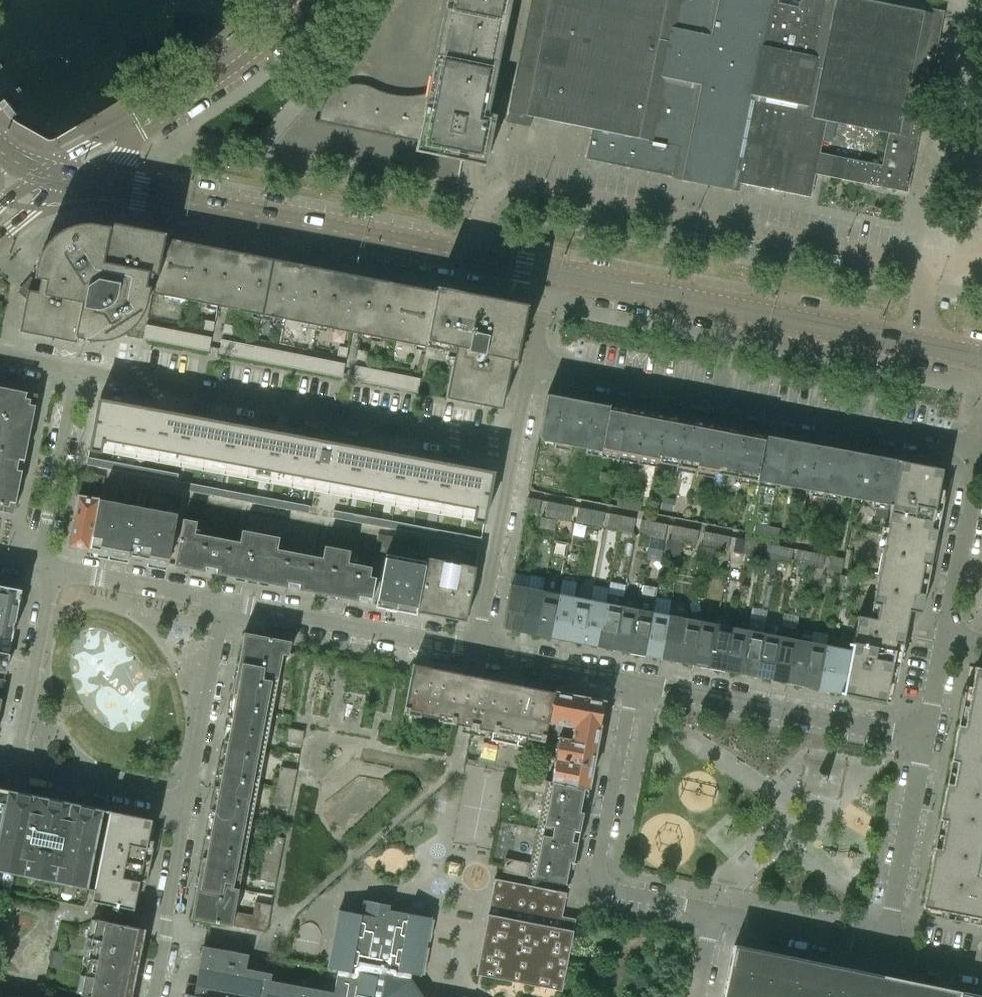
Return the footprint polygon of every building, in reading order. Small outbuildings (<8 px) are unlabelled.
[(272,146),(417,175),(418,171),(429,173),(428,178),(458,184),(462,161),(485,165),(518,0),(401,0),(272,146)] [(684,170),(810,197),(815,173),(907,192),(944,11),(923,6),(922,11),(868,0),(800,0),(796,6),(776,2),(776,0),(531,0),(506,122),(530,126),(532,115),(592,127),(589,140),(586,158),(683,178),(684,170)] [(153,289),(163,237),(96,223),(90,223),(86,223),(80,223),(77,224),(73,225),(69,226),(66,228),(63,229),(59,231),(56,234),(53,236),(51,238),(48,241),(46,244),(44,247),(42,250),(40,254),(39,257),(38,261),(37,264),(32,290),(27,289),(19,331),(76,342),(77,338),(87,340),(91,340),(95,340),(99,340),(102,340),(106,340),(110,339),(114,338),(117,336),(121,334),(125,332),(129,329),(133,325),(137,322),(140,318),(142,313),(145,309),(146,304),(148,299),(150,289),(153,289)] [(217,305),(228,250),(163,237),(153,289),(152,292),(217,305)] [(267,315),(278,259),(228,250),(217,305),(267,315)] [(321,326),(332,270),(278,259),(267,315),(321,326)] [(372,336),(383,280),(332,270),(321,326),(372,336)] [(427,347),(436,290),(383,280),(372,336),(427,347)] [(502,409),(517,331),(517,329),(517,327),(517,324),(517,322),(516,320),(515,318),(514,316),(513,314),(512,312),(510,310),(509,308),(507,307),(505,306),(503,304),(501,304),(499,303),(496,302),(492,302),(436,290),(427,347),(428,340),(455,346),(445,397),(502,409)] [(212,330),(214,321),(205,320),(203,329),(212,330)] [(231,334),(233,325),(224,323),(222,332),(231,334)] [(208,351),(211,337),(146,324),(143,338),(208,351)] [(344,363),(221,339),(218,353),(342,377),(344,363)] [(346,357),(347,348),(338,346),(337,355),(346,357)] [(365,361),(367,351),(357,350),(356,359),(365,361)] [(417,392),(420,378),(355,365),(352,379),(417,392)] [(0,386),(0,418),(30,398),(25,397),(26,392),(27,392),(0,386)] [(555,442),(563,397),(547,394),(539,434),(544,440),(555,442)] [(602,451),(610,406),(563,397),(555,442),(602,451)] [(0,418),(0,510),(3,511),(3,510),(2,510),(3,505),(9,506),(10,500),(15,501),(15,502),(35,404),(34,404),(29,403),(30,398),(0,418)] [(97,405),(89,450),(101,452),(101,451),(103,440),(328,482),(326,492),(351,496),(352,486),(474,509),(472,519),(472,520),(484,522),(492,478),(493,472),(487,470),(105,400),(98,399),(97,405)] [(616,454),(625,408),(610,406),(602,451),(616,454)] [(635,457),(645,412),(625,408),(616,454),(635,457)] [(714,472),(723,427),(645,412),(635,457),(714,472)] [(755,479),(764,434),(723,427),(714,472),(755,479)] [(823,492),(831,447),(764,434),(755,479),(823,492)] [(888,504),(896,460),(896,459),(831,447),(823,492),(888,504)] [(88,457),(87,465),(98,467),(99,459),(88,457)] [(99,459),(98,467),(109,469),(111,461),(99,459)] [(930,527),(938,488),(942,468),(897,459),(897,460),(896,460),(888,504),(891,504),(884,537),(933,546),(937,528),(936,528),(930,527)] [(111,461),(109,469),(120,471),(122,463),(111,461)] [(122,463),(120,471),(131,473),(133,465),(122,463)] [(133,465),(131,473),(143,475),(144,467),(133,465)] [(144,467),(143,475),(154,477),(155,469),(144,467)] [(155,469),(154,477),(165,479),(166,471),(155,469)] [(166,471),(165,479),(176,481),(176,480),(178,473),(166,471)] [(611,482),(613,473),(603,472),(601,480),(611,482)] [(176,481),(175,489),(186,491),(187,482),(176,480),(176,481)] [(187,482),(186,491),(197,493),(199,485),(187,482)] [(199,485),(197,493),(208,495),(210,487),(199,485)] [(210,487),(208,495),(219,497),(221,489),(210,487)] [(221,489),(219,497),(231,499),(232,491),(221,489)] [(232,491),(231,499),(242,501),(243,493),(232,491)] [(243,493),(242,501),(253,503),(254,495),(243,493)] [(99,498),(78,494),(68,546),(89,550),(99,498)] [(138,494),(136,505),(144,507),(146,495),(138,494)] [(254,495),(253,503),(264,505),(265,497),(254,495)] [(152,496),(150,508),(157,509),(160,498),(152,496)] [(265,497),(264,505),(275,507),(277,499),(265,497)] [(538,514),(540,500),(527,497),(524,511),(538,514)] [(617,497),(616,506),(640,510),(642,502),(617,497)] [(167,564),(177,513),(157,509),(150,508),(144,507),(136,505),(99,498),(89,550),(167,564)] [(277,499),(275,507),(286,509),(288,501),(277,499)] [(288,501),(286,509),(297,511),(299,503),(288,501)] [(557,517),(559,503),(547,501),(544,515),(557,517)] [(299,503),(297,511),(308,513),(310,505),(299,503)] [(570,520),(572,506),(559,503),(557,517),(570,520)] [(588,523),(591,509),(578,507),(575,521),(588,523)] [(601,526),(604,512),(591,509),(588,523),(601,526)] [(333,510),(332,517),(343,520),(344,512),(333,510)] [(344,512),(343,520),(354,522),(356,514),(344,512)] [(619,529),(622,515),(609,513),(607,527),(619,529)] [(356,514),(354,522),(366,524),(367,516),(356,514)] [(632,532),(635,518),(622,515),(619,529),(632,532)] [(367,516),(366,524),(377,526),(378,518),(367,516)] [(222,574),(229,539),(194,532),(196,521),(183,518),(174,565),(176,566),(177,559),(186,561),(185,567),(222,574)] [(378,518),(377,526),(388,528),(390,520),(378,518)] [(651,535),(653,521),(641,519),(638,533),(651,535)] [(390,520),(388,528),(400,530),(401,522),(390,520)] [(664,538),(666,524),(653,521),(651,535),(664,538)] [(401,522),(400,530),(411,532),(412,524),(401,522)] [(755,523),(754,532),(778,537),(779,528),(755,523)] [(412,524),(411,532),(422,534),(424,526),(412,524)] [(682,541),(685,528),(672,525),(670,539),(667,552),(678,554),(681,541),(682,541)] [(424,526),(422,534),(434,536),(435,529),(424,526)] [(695,544),(698,530),(685,528),(682,541),(695,544)] [(304,590),(311,555),(277,548),(279,536),(241,529),(239,541),(229,539),(222,574),(247,579),(248,573),(269,577),(268,583),(304,590)] [(435,529),(434,536),(445,539),(446,531),(435,529)] [(446,531),(445,539),(456,541),(458,533),(446,531)] [(714,548),(717,534),(704,531),(701,545),(714,548)] [(371,567),(377,568),(383,535),(377,533),(371,567)] [(458,533),(456,541),(468,543),(469,535),(458,533)] [(727,550),(729,536),(717,534),(714,548),(727,550)] [(416,612),(425,564),(412,562),(417,540),(388,535),(375,604),(386,605),(416,612)] [(469,535),(468,543),(479,545),(480,537),(469,535)] [(745,554),(748,540),(735,537),(733,551),(745,554)] [(918,592),(921,573),(923,563),(929,565),(930,565),(933,546),(884,537),(872,603),(879,604),(909,610),(920,612),(924,592),(923,592),(923,593),(918,592)] [(758,556),(761,542),(748,540),(745,554),(758,556)] [(777,560),(779,546),(767,543),(764,557),(777,560)] [(369,576),(371,566),(347,562),(349,550),(324,545),(321,557),(311,555),(304,590),(329,595),(330,588),(340,590),(338,597),(371,603),(375,577),(369,576)] [(790,562),(792,548),(779,546),(777,560),(790,562)] [(808,566),(811,552),(798,549),(795,563),(808,566)] [(821,568),(824,554),(811,552),(808,566),(821,568)] [(840,572),(843,558),(830,555),(827,569),(840,572)] [(465,621),(475,566),(458,563),(453,587),(439,585),(444,560),(427,557),(425,564),(416,612),(465,621)] [(543,586),(545,576),(516,570),(514,581),(543,586)] [(850,591),(852,577),(839,575),(837,589),(850,591)] [(565,640),(574,597),(577,581),(561,578),(558,594),(550,637),(565,640)] [(20,594),(21,589),(2,585),(0,595),(0,627),(13,630),(20,594)] [(518,631),(527,588),(510,585),(502,628),(518,631)] [(534,634),(542,591),(527,588),(518,631),(534,634)] [(550,637),(558,594),(542,591),(534,634),(550,637)] [(613,649),(623,596),(607,593),(605,603),(597,646),(613,649)] [(628,652),(639,597),(623,594),(623,596),(613,649),(628,652)] [(581,643),(589,600),(574,597),(565,640),(581,643)] [(644,655),(652,612),(655,601),(639,597),(628,652),(644,655)] [(597,646),(605,603),(589,600),(581,643),(597,646)] [(884,702),(896,642),(901,643),(901,644),(902,644),(909,610),(879,604),(876,618),(857,615),(852,643),(848,642),(848,644),(847,650),(839,692),(840,693),(884,702)] [(660,658),(668,615),(652,612),(644,655),(660,658)] [(675,661),(684,618),(668,615),(660,658),(675,661)] [(691,664),(699,621),(684,618),(675,661),(691,664)] [(754,676),(762,633),(765,621),(749,618),(747,630),(738,673),(754,676)] [(785,683),(794,639),(797,621),(782,618),(778,636),(770,680),(785,683)] [(707,667),(715,624),(699,621),(691,664),(707,667)] [(723,670),(731,627),(715,624),(707,667),(723,670)] [(13,630),(0,627),(0,671),(5,672),(13,630)] [(738,673),(747,630),(731,627),(723,670),(738,673)] [(289,679),(294,653),(289,652),(291,640),(244,632),(230,704),(271,712),(274,698),(268,697),(272,676),(289,679)] [(770,680),(778,636),(762,633),(754,676),(770,680)] [(801,686),(809,642),(794,639),(785,683),(801,686)] [(817,689),(825,645),(809,642),(801,686),(817,689)] [(839,692),(847,650),(825,645),(817,689),(839,693),(839,692)] [(468,726),(477,676),(435,668),(413,664),(404,713),(407,714),(409,708),(420,711),(419,715),(420,715),(439,718),(439,714),(451,717),(450,722),(454,723),(468,726)] [(957,723),(954,739),(981,745),(981,668),(975,666),(963,725),(957,724),(958,724),(957,723)] [(553,691),(482,677),(477,676),(468,726),(469,726),(469,728),(477,730),(477,728),(492,731),(491,740),(542,750),(547,722),(553,691)] [(578,696),(553,691),(547,722),(572,726),(578,696)] [(603,701),(578,696),(572,726),(570,738),(595,743),(602,706),(603,701)] [(271,712),(230,704),(217,775),(258,783),(261,769),(255,768),(263,723),(269,724),(271,712)] [(301,744),(304,731),(287,727),(285,741),(301,744)] [(595,743),(570,738),(558,736),(554,757),(591,764),(595,743)] [(954,739),(950,760),(950,761),(950,760),(956,761),(952,783),(946,782),(945,782),(942,800),(981,808),(981,745),(954,739)] [(591,764),(554,757),(550,780),(586,787),(591,764)] [(296,769),(280,766),(273,805),(289,808),(296,769)] [(217,775),(204,845),(245,853),(247,840),(241,839),(250,795),(256,796),(258,783),(217,775)] [(529,862),(512,859),(505,857),(502,871),(568,884),(586,787),(550,780),(521,775),(518,788),(543,793),(541,806),(546,807),(538,851),(532,850),(529,862)] [(108,810),(7,789),(0,822),(0,870),(91,889),(108,810)] [(933,846),(929,865),(978,874),(981,855),(981,808),(942,800),(938,819),(945,820),(939,848),(933,846)] [(152,819),(108,810),(91,889),(93,889),(91,900),(133,909),(152,819)] [(284,837),(267,834),(259,879),(275,882),(284,837)] [(228,910),(237,865),(242,866),(245,853),(204,845),(190,917),(266,932),(271,904),(255,901),(252,914),(228,910)] [(929,865),(921,907),(980,918),(979,924),(981,925),(981,875),(978,874),(929,865)] [(566,893),(494,879),(476,974),(561,991),(575,919),(562,916),(566,893)] [(183,996),(422,996),(410,979),(405,978),(406,972),(419,974),(430,917),(389,909),(390,904),(363,899),(360,913),(339,909),(328,967),(338,969),(333,991),(271,980),(272,972),(246,968),(249,954),(223,949),(222,949),(220,963),(200,959),(194,995),(184,993),(183,996)] [(136,967),(144,928),(96,919),(88,958),(136,967)] [(728,968),(874,996),(981,996),(733,944),(728,968)] [(203,945),(200,959),(220,963),(222,949),(203,945)] [(53,950),(49,965),(61,968),(65,953),(53,950)] [(88,958),(81,993),(86,995),(97,996),(130,996),(136,967),(88,958)]
